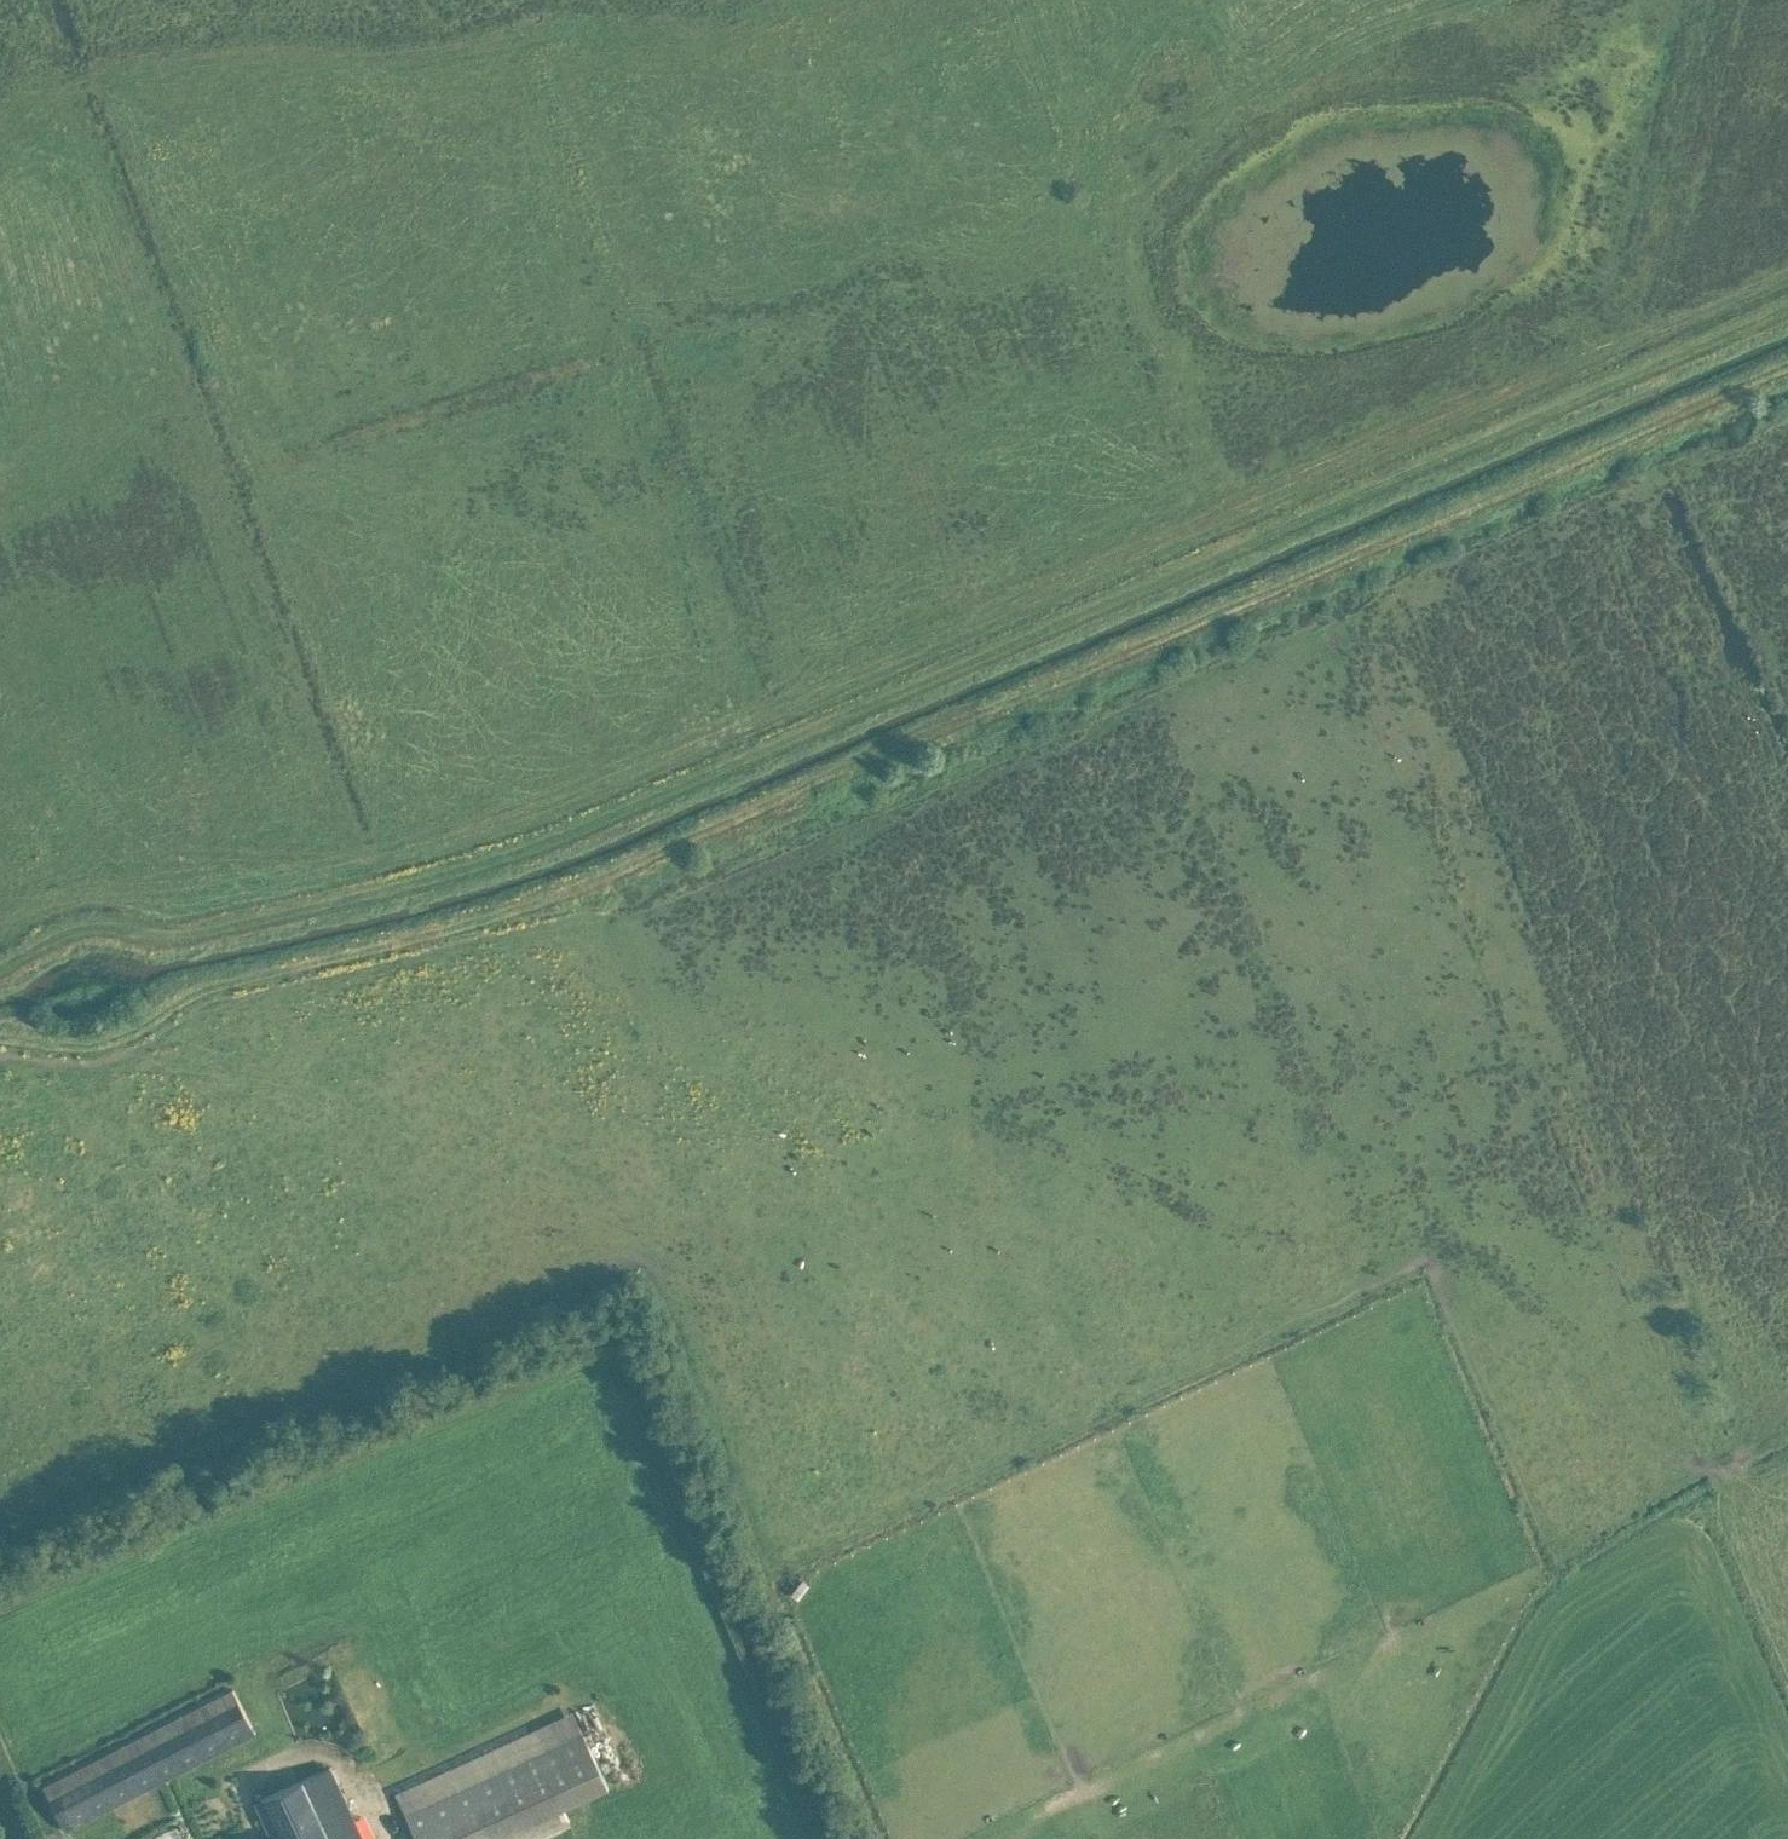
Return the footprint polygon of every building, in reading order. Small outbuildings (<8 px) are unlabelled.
[(45,1786),(67,1828),(242,1736),(255,1730),(233,1687),(45,1786)] [(605,1778),(584,1732),(405,1814),(416,1838),(475,1838),(605,1778)] [(331,1765),(262,1796),(280,1835),(271,1838),(365,1838),(331,1765)] [(175,1824),(147,1838),(183,1838),(175,1824)]
